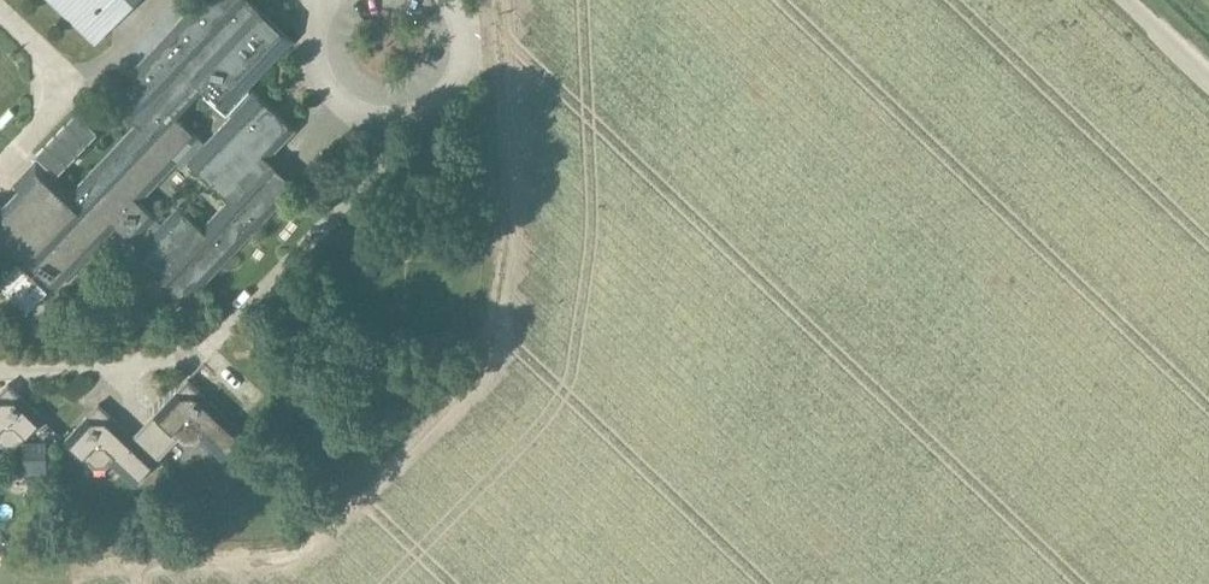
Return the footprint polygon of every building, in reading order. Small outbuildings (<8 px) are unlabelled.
[(263,166),(296,131),(250,87),(294,41),(250,0),(200,0),(130,73),(136,79),(125,90),(131,96),(120,108),(137,124),(66,198),(38,171),(0,211),(0,253),(7,260),(16,250),(57,290),(117,226),(135,243),(146,231),(151,236),(140,248),(192,298),(286,199),(275,188),(280,182),(263,166)] [(75,23),(72,27),(77,31),(80,28),(96,43),(137,0),(51,0),(75,23)] [(58,179),(99,136),(78,115),(36,158),(58,179)] [(50,294),(18,264),(0,283),(0,286),(30,314),(50,294)] [(189,380),(144,427),(169,450),(179,439),(185,444),(196,444),(201,439),(224,461),(248,436),(189,380)] [(5,450),(17,450),(45,420),(9,385),(0,395),(0,446),(5,450)] [(99,406),(65,442),(94,470),(107,470),(112,465),(135,487),(159,462),(169,452),(144,428),(134,439),(99,406)]
